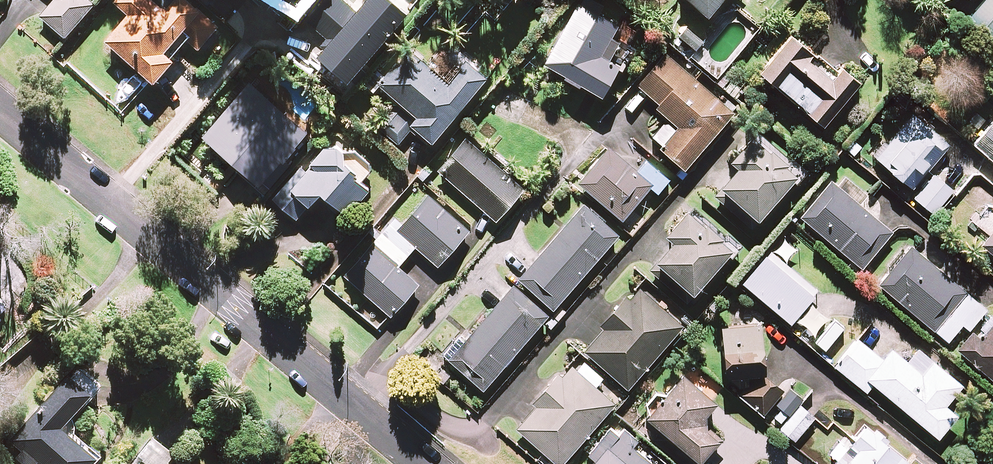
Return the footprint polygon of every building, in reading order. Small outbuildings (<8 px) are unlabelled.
[(89,0),(54,0),(40,17),(65,36),(92,3),(89,0)] [(152,0),(119,0),(116,4),(131,17),(109,43),(158,85),(177,63),(173,59),(188,41),(200,51),(220,28),(188,0),(179,0),(167,13),(152,0)] [(711,19),(727,0),(690,0),(711,19)] [(965,24),(992,48),(992,0),(985,0),(965,24)] [(620,27),(579,5),(547,68),(606,99),(631,51),(613,41),(620,27)] [(837,74),(792,37),(762,74),(827,128),(862,84),(842,67),(837,74)] [(450,88),(409,53),(381,87),(405,107),(385,132),(400,144),(415,127),(435,144),(489,80),(470,64),(450,88)] [(735,115),(667,57),(640,88),(661,106),(658,110),(670,120),(652,141),(687,171),(735,115)] [(310,134),(254,83),(205,137),(261,188),(310,134)] [(950,148),(914,116),(877,157),(913,189),(950,148)] [(976,145),(992,160),(992,125),(976,145)] [(801,176),(757,137),(734,164),(741,170),(717,198),(754,231),(801,176)] [(526,190),(467,139),(440,172),(499,223),(526,190)] [(352,159),(334,143),(307,172),(304,169),(275,199),(299,222),(326,194),(346,213),(369,189),(361,181),(372,170),(356,155),(352,159)] [(638,173),(608,147),(578,183),(624,222),(652,189),(660,195),(671,182),(647,162),(638,173)] [(954,193),(936,176),(916,198),(934,215),(954,193)] [(894,233),(832,183),(803,219),(864,269),(894,233)] [(471,232),(429,197),(404,227),(395,219),(346,277),(393,318),(420,286),(399,268),(417,248),(441,268),(471,232)] [(620,237),(585,206),(520,280),(555,311),(620,237)] [(737,249),(693,211),(670,237),(678,244),(653,273),(690,305),(737,249)] [(983,247),(992,254),(992,234),(983,247)] [(798,250),(784,238),(745,285),(792,324),(797,319),(813,332),(826,317),(810,304),(819,293),(786,265),(798,250)] [(987,311),(912,248),(881,286),(949,343),(964,325),(971,331),(987,311)] [(550,316),(515,285),(465,343),(459,338),(444,355),(486,391),(550,316)] [(684,328),(638,287),(584,350),(630,390),(684,328)] [(845,330),(835,321),(816,342),(826,351),(845,330)] [(765,373),(761,323),(723,326),(727,376),(765,373)] [(982,340),(974,333),(959,351),(992,379),(992,327),(982,340)] [(885,362),(858,339),(836,366),(868,393),(875,385),(940,439),(959,417),(947,407),(963,387),(920,351),(909,363),(894,351),(885,362)] [(571,365),(516,428),(557,463),(565,463),(616,405),(571,365)] [(79,369),(31,421),(34,424),(17,442),(25,450),(15,460),(19,463),(96,463),(99,461),(65,430),(101,390),(79,369)] [(785,390),(767,375),(759,376),(742,395),(780,426),(791,412),(777,401),(785,390)] [(686,376),(650,419),(667,433),(659,442),(685,463),(703,463),(723,440),(710,429),(708,417),(719,404),(686,376)] [(816,419),(801,406),(781,429),(796,442),(816,419)] [(640,442),(617,423),(589,455),(598,462),(596,463),(652,463),(634,449),(640,442)] [(868,428),(853,445),(845,438),(827,459),(834,463),(911,463),(868,428)] [(155,443),(142,461),(146,463),(173,463),(177,459),(155,443)]
